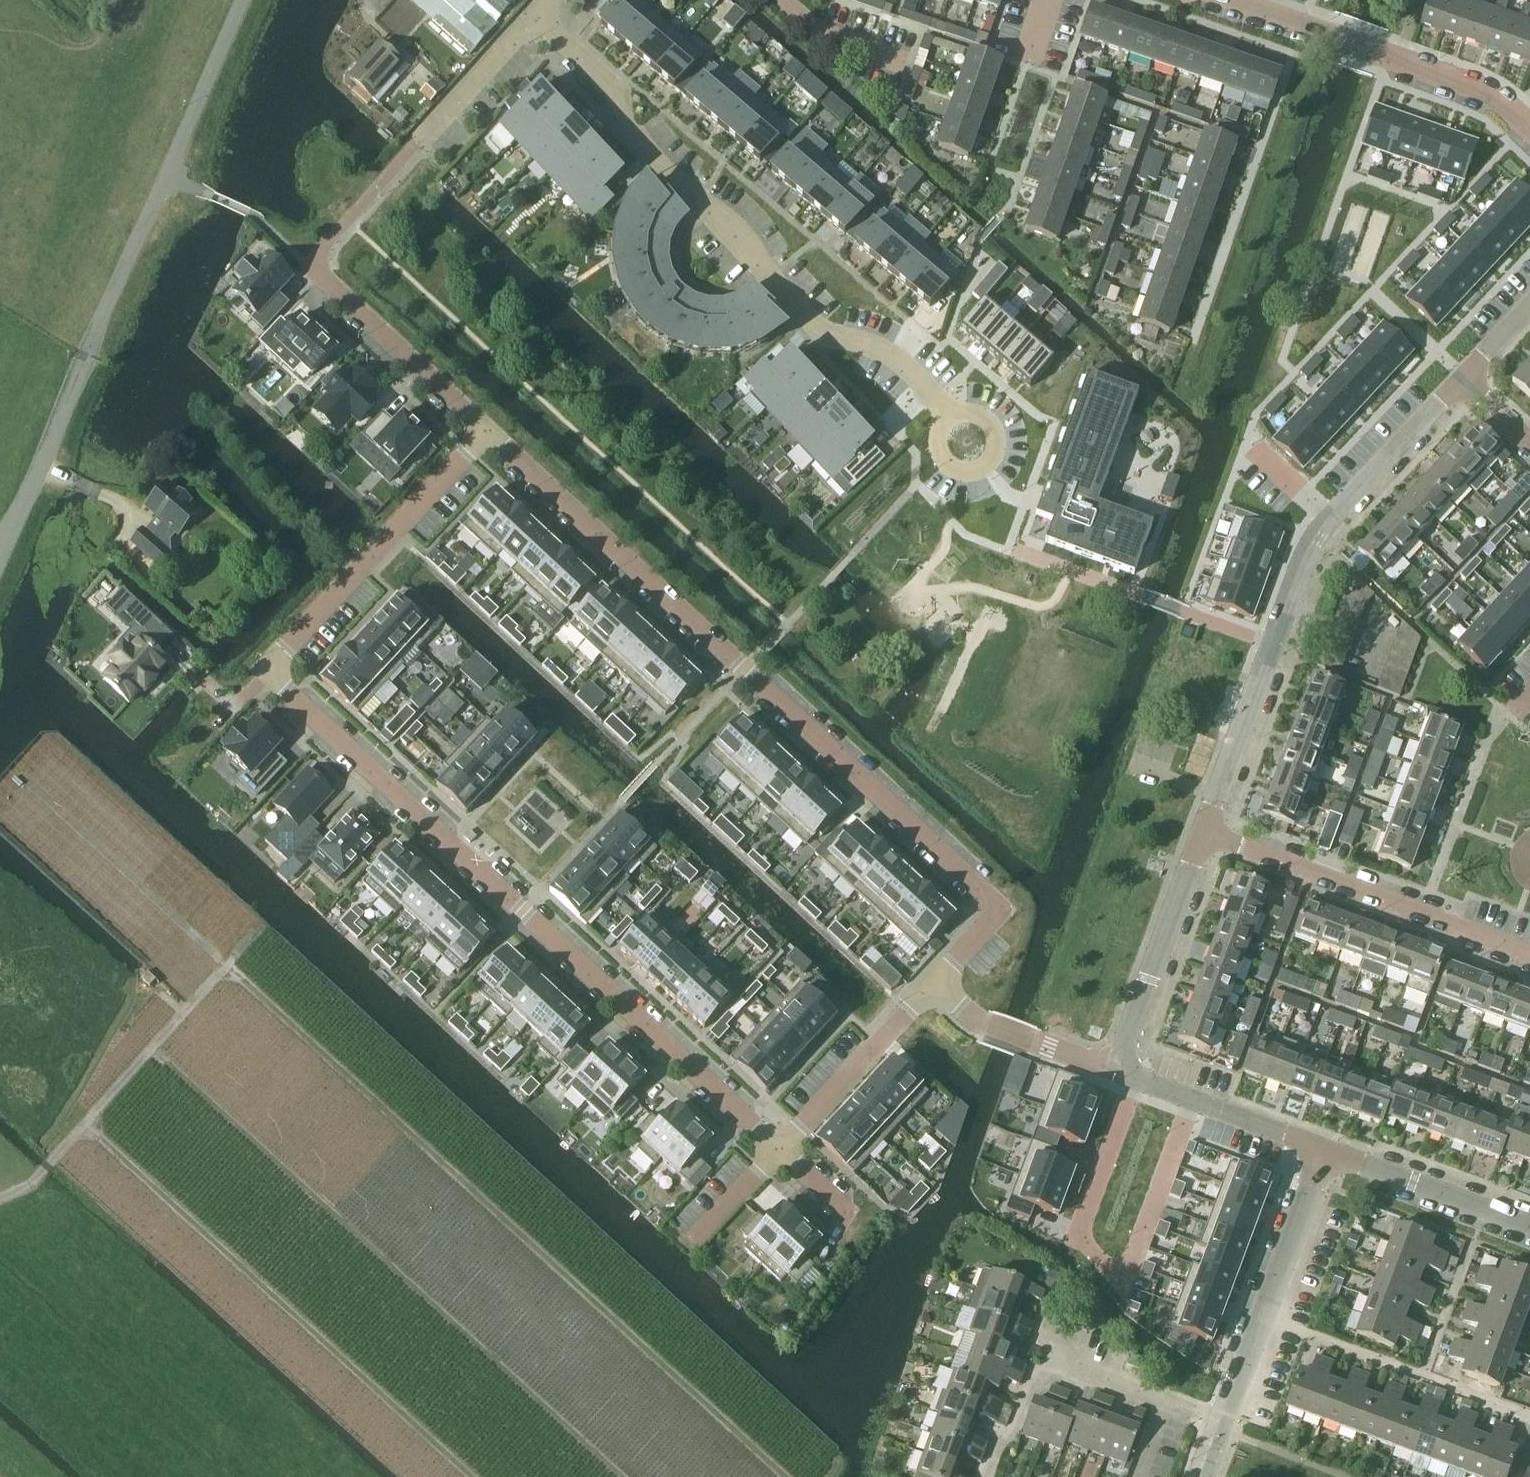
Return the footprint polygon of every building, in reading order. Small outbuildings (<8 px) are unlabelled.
[(470,54),(519,0),(410,0),(470,54)] [(647,11),(634,0),(624,0),(601,26),(620,42),(647,11)] [(872,0),(853,0),(852,3),(869,8),(872,0)] [(869,8),(882,13),(885,4),(873,0),(872,0),(869,8)] [(975,0),(1000,9),(1003,0),(975,0)] [(1421,23),(1444,31),(1454,0),(1429,0),(1421,23)] [(1475,2),(1471,0),(1454,0),(1444,31),(1466,38),(1479,3),(1475,2)] [(1497,8),(1484,4),(1485,0),(1476,0),(1475,2),(1479,3),(1466,38),(1488,46),(1500,10),(1497,8)] [(1520,17),(1505,11),(1509,0),(1500,0),(1497,8),(1500,10),(1488,46),(1511,54),(1523,18),(1520,17)] [(1511,54),(1529,61),(1529,20),(1528,19),(1529,12),(1529,5),(1525,3),(1520,17),(1523,18),(1511,54)] [(728,18),(737,26),(745,16),(736,8),(728,18)] [(1106,46),(1116,17),(1092,8),(1082,37),(1106,46)] [(915,24),(917,15),(902,10),(899,19),(915,24)] [(638,57),(665,26),(647,11),(620,42),(638,57)] [(917,15),(915,24),(929,29),(932,20),(917,15)] [(1129,54),(1139,25),(1116,17),(1106,46),(1129,54)] [(963,41),(966,32),(947,25),(944,35),(963,41)] [(1152,62),(1162,33),(1139,25),(1129,54),(1152,62)] [(656,73),(683,42),(665,26),(638,57),(656,73)] [(974,44),(978,36),(966,32),(963,41),(974,45),(974,44)] [(979,32),(978,36),(974,44),(985,48),(989,36),(979,32)] [(1176,70),(1186,41),(1162,33),(1152,62),(1176,70)] [(925,35),(920,50),(928,53),(931,46),(947,51),(949,43),(925,35)] [(1199,78),(1209,49),(1186,41),(1176,70),(1199,78)] [(683,42),(656,73),(675,89),(701,58),(683,42)] [(373,100),(378,94),(404,65),(380,43),(349,78),(373,100)] [(753,44),(746,53),(752,58),(759,49),(753,44)] [(1222,86),(1232,57),(1209,49),(1199,78),(1222,86)] [(964,75),(993,86),(1002,62),(972,52),(964,75)] [(1246,95),(1256,65),(1232,57),(1222,86),(1246,95)] [(681,94),(707,63),(701,58),(675,89),(681,94)] [(713,68),(707,63),(681,94),(687,99),(713,68)] [(1256,65),(1246,95),(1271,103),(1281,74),(1256,65)] [(914,67),(909,82),(918,85),(923,70),(914,67)] [(732,84),(731,83),(713,68),(687,99),(705,115),(732,84)] [(1092,85),(1095,76),(1080,71),(1077,80),(1092,85)] [(806,73),(795,85),(816,102),(826,91),(806,73)] [(750,99),(750,100),(758,91),(739,74),(731,83),(732,84),(705,115),(723,130),(750,99)] [(956,89),(953,98),(955,99),(956,99),(985,109),(993,86),(964,75),(959,90),(956,89)] [(1095,76),(1092,85),(1107,90),(1110,81),(1095,76)] [(445,87),(435,77),(422,91),(432,101),(445,87)] [(918,85),(909,82),(904,97),(913,100),(918,85)] [(502,123),(518,141),(556,104),(540,87),(532,95),(522,86),(502,108),(510,116),(502,123)] [(1069,112),(1097,122),(1102,108),(1106,98),(1077,88),(1069,112)] [(1139,102),(1142,93),(1127,88),(1124,96),(1139,102)] [(1190,95),(1179,91),(1176,102),(1187,105),(1190,95)] [(1142,93),(1139,102),(1154,107),(1157,98),(1142,93)] [(828,111),(837,100),(830,94),(821,105),(828,111)] [(768,114),(750,100),(750,99),(723,130),(741,146),(768,114)] [(948,111),(944,122),(947,123),(948,122),(977,132),(985,109),(956,99),(955,99),(951,112),(948,111)] [(534,158),(573,122),(556,104),(518,141),(534,158)] [(1185,118),(1189,109),(1174,104),(1171,113),(1185,118)] [(1375,106),(1361,146),(1387,154),(1401,115),(1375,106)] [(900,107),(895,121),(904,124),(909,110),(900,107)] [(1241,110),(1231,107),(1226,119),(1237,123),(1241,110)] [(1189,109),(1185,118),(1201,123),(1204,114),(1189,109)] [(1089,145),(1097,122),(1069,112),(1060,135),(1089,145)] [(768,114),(741,146),(760,161),(786,130),(768,114)] [(1401,115),(1387,154),(1412,163),(1426,123),(1401,115)] [(1160,117),(1154,132),(1162,135),(1167,120),(1160,117)] [(1140,121),(1135,136),(1144,139),(1150,123),(1140,120),(1140,121)] [(1236,126),(1224,121),(1221,120),(1218,129),(1233,134),(1236,126)] [(550,175),(589,139),(573,122),(534,158),(550,175)] [(968,156),(977,132),(948,122),(947,123),(939,146),(968,156)] [(1426,123),(1412,163),(1438,172),(1452,132),(1426,123)] [(1236,126),(1233,134),(1247,139),(1251,131),(1236,126)] [(817,156),(817,157),(825,148),(806,131),(772,172),(790,187),(817,156)] [(1452,132),(1438,172),(1463,181),(1477,141),(1452,132)] [(1198,157),(1227,167),(1236,143),(1207,133),(1198,157)] [(1081,168),(1089,145),(1060,135),(1052,159),(1081,168)] [(1134,140),(1130,150),(1139,153),(1144,139),(1135,136),(1134,140)] [(566,192),(605,156),(589,139),(550,175),(566,192)] [(1143,166),(1162,172),(1167,155),(1157,151),(1157,152),(1148,149),(1143,166)] [(605,156),(566,192),(592,219),(612,200),(604,192),(622,175),(605,156)] [(835,172),(817,157),(817,156),(790,187),(808,203),(835,172)] [(1219,191),(1227,167),(1198,157),(1190,180),(1219,191)] [(1091,172),(1081,168),(1052,159),(1044,182),(1073,192),(1077,179),(1088,182),(1091,172)] [(1374,165),(1371,172),(1382,176),(1384,169),(1374,165)] [(1158,182),(1162,172),(1143,166),(1138,179),(1147,182),(1148,179),(1158,182)] [(1133,170),(1124,167),(1119,182),(1128,185),(1133,170)] [(1384,169),(1382,176),(1393,180),(1395,172),(1384,169)] [(853,187),(852,187),(835,172),(808,203),(826,218),(853,187)] [(1486,175),(1477,184),(1484,190),(1492,181),(1486,175)] [(853,187),(826,218),(845,234),(879,194),(860,177),(852,187),(853,187)] [(1190,180),(1182,178),(1182,180),(1174,178),(1173,181),(1169,180),(1167,185),(1158,182),(1154,194),(1175,201),(1174,202),(1182,204),(1210,214),(1219,191),(1190,180)] [(1064,216),(1073,192),(1044,182),(1036,206),(1064,216)] [(1119,182),(1114,197),(1122,200),(1128,185),(1119,182)] [(1424,182),(1422,189),(1433,192),(1435,186),(1424,182)] [(1497,201),(1528,230),(1529,228),(1529,195),(1515,182),(1497,201)] [(1477,184),(1469,193),(1476,199),(1484,190),(1477,184)] [(708,309),(692,305),(680,296),(678,295),(674,291),(665,276),(662,260),(663,244),(669,229),(679,214),(651,185),(633,209),(623,235),(621,263),(628,291),(642,315),(652,326),(675,341),(702,350),(730,349),(757,341),(782,325),(754,295),(740,305),(724,309),(708,309)] [(1435,186),(1433,192),(1444,196),(1446,189),(1435,186)] [(1126,213),(1135,216),(1141,200),(1132,196),(1126,213)] [(1497,201),(1479,221),(1510,249),(1528,230),(1497,201)] [(1202,237),(1210,214),(1182,204),(1173,227),(1202,237)] [(1056,240),(1064,216),(1036,206),(1027,230),(1056,240)] [(902,229),(901,228),(883,213),(857,244),(875,260),(902,229)] [(1131,229),(1135,216),(1126,213),(1121,226),(1131,229)] [(1117,217),(1108,214),(1103,229),(1112,232),(1117,217)] [(1449,214),(1441,223),(1448,229),(1456,219),(1449,214)] [(920,244),(921,245),(928,236),(909,219),(901,228),(902,229),(875,260),(893,275),(920,244)] [(1479,221),(1460,240),(1491,269),(1510,249),(1479,221)] [(1441,223),(1433,231),(1439,237),(1448,229),(1441,223)] [(1111,235),(1102,231),(1092,227),(1087,240),(1097,244),(1106,247),(1111,235)] [(1194,261),(1202,237),(1173,227),(1165,251),(1194,261)] [(1460,240),(1442,260),(1473,288),(1491,269),(1460,240)] [(1110,258),(1120,262),(1125,246),(1116,243),(1110,258)] [(938,260),(921,245),(920,244),(893,275),(911,291),(938,260)] [(1186,284),(1194,261),(1165,251),(1157,273),(1186,284)] [(1414,252),(1405,261),(1412,267),(1420,258),(1414,252)] [(267,291),(283,272),(261,253),(250,265),(242,259),(231,271),(239,277),(228,289),(252,309),(246,316),(258,326),(279,302),(267,291)] [(1114,276),(1120,262),(1110,258),(1105,273),(1114,276)] [(938,260),(911,291),(930,307),(956,276),(938,260)] [(1442,260),(1424,279),(1454,308),(1473,288),(1442,260)] [(1405,261),(1397,270),(1404,276),(1412,267),(1405,261)] [(997,268),(992,274),(1001,282),(1006,276),(997,268)] [(1177,308),(1186,284),(1157,273),(1148,298),(1177,308)] [(992,274),(986,280),(996,289),(1001,282),(992,274)] [(1424,279),(1404,299),(1435,328),(1454,308),(1424,279)] [(986,280),(981,287),(990,295),(996,289),(986,280)] [(1115,303),(1120,289),(1111,286),(1112,284),(1102,281),(1097,297),(1115,303)] [(981,287),(976,293),(985,301),(990,295),(981,287)] [(976,293),(971,299),(980,307),(985,301),(976,293)] [(1169,332),(1177,308),(1148,298),(1140,322),(1169,332)] [(980,307),(955,335),(969,347),(994,319),(980,307)] [(1356,314),(1347,324),(1353,329),(1362,320),(1356,314)] [(282,319),(260,343),(271,353),(279,344),(302,366),(312,375),(336,350),(302,318),(292,328),(282,319)] [(994,319),(969,347),(983,359),(1008,331),(994,319)] [(1347,324),(1338,333),(1344,339),(1353,329),(1347,324)] [(1383,324),(1364,344),(1394,372),(1413,352),(1383,324)] [(1008,331),(983,359),(997,372),(1022,343),(1008,331)] [(1022,343),(997,372),(1011,384),(1036,355),(1022,343)] [(1364,344),(1346,363),(1377,391),(1394,372),(1364,344)] [(782,345),(743,382),(768,408),(807,372),(782,345)] [(1036,355),(1011,384),(1025,396),(1050,367),(1036,355)] [(1309,363),(1301,373),(1307,378),(1316,369),(1309,363)] [(1346,363),(1328,383),(1358,411),(1377,391),(1346,363)] [(1513,381),(1529,397),(1529,363),(1513,381)] [(372,396),(378,390),(373,385),(376,381),(365,371),(361,375),(355,369),(348,377),(345,374),(328,393),(331,395),(324,404),(346,424),(352,417),(359,424),(379,402),(372,396)] [(784,426),(823,389),(807,372),(768,408),(784,426)] [(1301,373),(1292,382),(1298,388),(1307,378),(1301,373)] [(1037,514),(1036,516),(1053,522),(1046,542),(1134,575),(1137,567),(1145,546),(1153,525),(1098,504),(1139,393),(1088,375),(1047,488),(1051,489),(1042,516),(1037,514)] [(1328,383),(1310,402),(1340,430),(1358,411),(1328,383)] [(801,443),(839,407),(823,389),(784,426),(801,443)] [(719,406),(727,398),(722,392),(713,400),(719,406)] [(1282,392),(1274,402),(1280,407),(1288,398),(1282,392)] [(1274,402),(1265,411),(1271,417),(1280,407),(1274,402)] [(1310,402),(1292,421),(1322,449),(1340,430),(1310,402)] [(817,460),(855,424),(839,407),(801,443),(817,460)] [(376,445),(375,446),(400,470),(429,439),(404,416),(396,424),(384,413),(364,434),(376,445)] [(1292,421),(1274,441),(1304,469),(1322,449),(1292,421)] [(855,424),(817,460),(833,478),(872,442),(855,424)] [(1459,443),(1485,466),(1493,457),(1503,466),(1511,457),(1501,449),(1501,448),(1477,425),(1459,443)] [(770,438),(764,432),(754,440),(760,447),(770,438)] [(1467,484),(1485,466),(1459,443),(1442,461),(1467,484)] [(770,470),(774,466),(784,457),(786,455),(780,448),(764,463),(770,470)] [(791,464),(784,457),(774,466),(781,474),(791,464)] [(1451,502),(1467,484),(1442,461),(1426,479),(1451,502)] [(1529,490),(1529,475),(1528,474),(1512,492),(1521,500),(1529,490)] [(1161,498),(1172,502),(1180,479),(1169,475),(1161,498)] [(1433,521),(1451,502),(1426,479),(1408,497),(1433,521)] [(167,480),(146,505),(179,534),(201,509),(167,480)] [(816,507),(824,499),(815,491),(808,499),(816,507)] [(481,542),(513,507),(497,493),(465,527),(481,542)] [(1417,538),(1433,521),(1408,497),(1392,514),(1417,538)] [(1495,510),(1504,518),(1512,509),(1503,501),(1495,510)] [(1519,512),(1524,517),(1529,511),(1529,506),(1527,503),(1519,512)] [(497,556),(503,549),(528,522),(513,507),(481,542),(497,556)] [(1236,510),(1234,518),(1244,521),(1245,522),(1248,514),(1236,510)] [(1496,527),(1504,518),(1495,510),(1487,519),(1496,527)] [(801,518),(813,530),(824,517),(819,512),(813,518),(807,512),(801,518)] [(1248,514),(1245,522),(1256,526),(1259,518),(1248,514)] [(1400,556),(1417,538),(1392,514),(1375,533),(1400,556)] [(1514,517),(1506,526),(1512,531),(1520,522),(1514,517)] [(1259,518),(1256,526),(1268,530),(1270,523),(1259,518)] [(1232,540),(1232,541),(1275,557),(1283,536),(1279,534),(1268,530),(1256,526),(1245,522),(1244,521),(1237,542),(1232,540)] [(503,549),(519,564),(544,537),(528,522),(503,549)] [(1270,523),(1268,530),(1279,534),(1282,527),(1270,523)] [(143,528),(132,542),(160,566),(172,553),(143,528)] [(1508,537),(1501,530),(1495,536),(1502,543),(1508,537)] [(1383,574),(1400,556),(1375,533),(1358,550),(1383,574)] [(560,552),(544,537),(519,564),(512,571),(528,586),(560,552)] [(1461,546),(1470,555),(1479,545),(1470,537),(1461,546)] [(1232,541),(1224,561),(1268,577),(1275,557),(1232,541)] [(1463,562),(1470,555),(1461,546),(1454,554),(1463,562)] [(576,566),(560,552),(528,586),(544,600),(576,566)] [(1476,558),(1468,567),(1474,572),(1482,563),(1476,558)] [(1213,579),(1213,580),(1260,597),(1268,577),(1224,561),(1224,562),(1228,564),(1222,582),(1213,579)] [(444,564),(439,570),(447,578),(453,572),(444,564)] [(453,572),(447,578),(456,587),(468,574),(459,566),(453,572)] [(576,566),(544,600),(560,615),(592,581),(576,566)] [(1468,567),(1460,575),(1466,581),(1474,572),(1468,567)] [(1516,582),(1529,594),(1529,567),(1516,582)] [(1428,582),(1437,590),(1445,582),(1436,573),(1428,582)] [(1344,597),(1367,605),(1375,595),(1352,574),(1344,597)] [(1213,580),(1205,601),(1252,618),(1260,597),(1213,580)] [(1429,599),(1437,590),(1428,582),(1421,590),(1429,599)] [(1501,598),(1529,624),(1529,623),(1529,594),(1516,582),(1501,598)] [(118,667),(106,681),(127,701),(141,687),(145,691),(156,679),(152,675),(166,660),(155,650),(159,646),(160,647),(173,634),(124,588),(107,606),(122,620),(126,615),(146,634),(129,652),(123,646),(122,647),(110,660),(118,667)] [(1447,589),(1439,598),(1445,604),(1453,595),(1447,589)] [(397,601),(383,616),(411,642),(418,649),(432,634),(443,622),(425,605),(410,591),(399,603),(397,601)] [(571,625),(586,640),(618,605),(603,591),(571,625)] [(476,593),(470,599),(479,608),(484,601),(476,593)] [(1362,617),(1367,605),(1344,597),(1339,608),(1362,617)] [(484,601),(479,608),(491,619),(499,610),(487,598),(484,601)] [(1439,598),(1431,607),(1436,613),(1445,604),(1439,598)] [(1501,598),(1487,614),(1515,640),(1529,624),(1501,598)] [(602,654),(634,620),(618,605),(586,640),(602,654)] [(1359,627),(1362,617),(1339,608),(1335,619),(1359,627)] [(1487,614),(1472,630),(1500,656),(1515,640),(1487,614)] [(383,616),(368,632),(396,658),(403,665),(406,668),(421,652),(418,649),(411,642),(383,616)] [(507,617),(499,626),(510,637),(516,631),(518,628),(507,617)] [(618,669),(650,634),(634,620),(602,654),(618,669)] [(1395,641),(1418,650),(1422,639),(1402,621),(1395,641)] [(1326,642),(1350,651),(1355,638),(1331,630),(1326,642)] [(1472,630),(1457,646),(1485,672),(1500,656),(1472,630)] [(516,631),(510,637),(520,646),(526,640),(516,631)] [(368,632),(353,648),(388,681),(403,665),(396,658),(368,632)] [(665,649),(650,634),(618,669),(634,683),(665,649)] [(1414,661),(1418,650),(1395,641),(1391,653),(1414,661)] [(1346,663),(1350,651),(1326,642),(1322,654),(1346,663)] [(353,648),(338,664),(373,696),(388,681),(353,648)] [(665,649),(634,683),(650,699),(682,664),(665,649)] [(498,674),(477,653),(460,671),(482,692),(498,674)] [(1409,673),(1414,661),(1391,653),(1386,664),(1409,673)] [(1341,675),(1346,663),(1322,654),(1317,667),(1341,675)] [(548,660),(543,666),(553,676),(558,670),(548,660)] [(338,664),(324,680),(359,712),(373,696),(338,664)] [(698,679),(682,664),(650,699),(666,713),(698,679)] [(1405,685),(1409,673),(1386,664),(1382,676),(1405,685)] [(558,670),(553,676),(563,685),(568,679),(558,670)] [(1305,698),(1337,710),(1346,687),(1314,675),(1305,698)] [(1400,697),(1405,685),(1382,676),(1377,688),(1400,697)] [(437,680),(429,689),(435,694),(443,685),(437,680)] [(429,689),(420,698),(426,703),(435,694),(429,689)] [(581,691),(576,697),(584,705),(590,699),(581,691)] [(445,693),(437,701),(442,707),(451,698),(445,693)] [(1328,734),(1337,710),(1305,698),(1296,722),(1328,734)] [(590,699),(584,705),(593,714),(599,708),(590,699)] [(437,701),(428,710),(434,715),(442,707),(437,701)] [(407,706),(396,718),(405,726),(416,714),(407,706)] [(1421,742),(1453,754),(1462,730),(1450,726),(1454,717),(1428,707),(1427,710),(1427,718),(1430,719),(1421,742)] [(1365,721),(1376,725),(1380,714),(1369,710),(1365,721)] [(508,711),(495,726),(523,752),(536,737),(508,711)] [(613,715),(605,724),(616,735),(625,726),(613,715)] [(1382,727),(1393,732),(1397,721),(1386,717),(1382,727)] [(243,723),(221,747),(225,751),(223,753),(245,773),(238,781),(257,798),(288,764),(276,752),(282,746),(268,733),(270,731),(256,718),(247,727),(243,723)] [(396,718),(385,730),(394,738),(405,726),(396,718)] [(523,752),(495,726),(488,720),(474,735),(509,767),(523,752)] [(711,756),(727,770),(759,736),(743,721),(711,756)] [(1372,736),(1376,725),(1365,721),(1361,732),(1372,736)] [(417,722),(409,731),(415,737),(424,728),(417,722)] [(1320,757),(1328,734),(1296,722),(1288,745),(1320,757)] [(625,726),(616,735),(628,746),(636,737),(625,726)] [(1389,743),(1393,732),(1382,727),(1378,738),(1389,743)] [(409,731),(401,740),(407,746),(415,737),(409,731)] [(460,750),(495,782),(509,767),(474,735),(460,750)] [(776,752),(759,736),(727,770),(744,786),(776,752)] [(1445,777),(1453,754),(1421,742),(1413,765),(1445,777)] [(1311,780),(1320,757),(1288,745),(1279,768),(1311,780)] [(453,771),(481,797),(495,782),(460,750),(446,765),(453,771)] [(776,752),(744,786),(759,800),(790,765),(776,752)] [(1348,767),(1359,771),(1364,760),(1352,755),(1348,767)] [(1365,773),(1376,778),(1380,766),(1369,762),(1365,773)] [(775,814),(806,780),(790,765),(759,800),(775,814)] [(1436,800),(1445,777),(1413,765),(1404,788),(1436,800)] [(1355,782),(1359,771),(1348,767),(1344,777),(1355,782)] [(307,768),(274,804),(296,823),(274,847),(289,861),(292,857),(315,832),(320,826),(312,818),(334,793),(307,768)] [(1279,768),(1271,790),(1303,802),(1311,780),(1279,768)] [(481,797),(453,771),(439,786),(467,812),(481,797)] [(1372,788),(1376,778),(1365,773),(1361,783),(1372,788)] [(775,814),(790,829),(822,795),(806,780),(775,814)] [(1428,823),(1436,800),(1404,788),(1396,811),(1428,823)] [(1315,806),(1303,802),(1271,790),(1262,813),(1294,825),(1299,812),(1311,817),(1315,806)] [(690,792),(684,798),(694,807),(700,801),(690,792)] [(838,809),(822,795),(790,829),(806,844),(838,809)] [(700,801),(694,807),(703,816),(709,810),(700,801)] [(1331,813),(1342,817),(1347,805),(1335,801),(1331,813)] [(1348,819),(1360,824),(1364,812),(1353,808),(1348,819)] [(315,832),(292,857),(302,867),(317,850),(344,874),(379,836),(352,811),(325,841),(315,832)] [(1371,828),(1387,834),(1419,846),(1428,823),(1396,811),(1390,826),(1373,820),(1371,828)] [(1334,839),(1342,817),(1331,813),(1322,835),(1334,839)] [(721,816),(713,825),(725,836),(733,827),(721,816)] [(621,817),(608,832),(636,858),(642,864),(656,850),(621,817)] [(1352,846),(1360,824),(1348,819),(1340,842),(1352,846)] [(733,827),(725,836),(737,847),(745,838),(733,827)] [(825,861),(842,877),(874,843),(857,827),(825,861)] [(594,847),(622,873),(636,858),(608,832),(594,847)] [(1411,868),(1419,846),(1387,834),(1379,856),(1411,868)] [(874,843),(842,877),(857,891),(889,857),(874,843)] [(365,883),(380,897),(413,861),(396,846),(368,876),(370,878),(365,883)] [(580,862),(614,894),(628,879),(622,873),(594,847),(580,862)] [(753,851),(747,857),(756,865),(762,859),(753,851)] [(288,883),(302,867),(292,857),(289,861),(277,873),(288,883)] [(873,906),(905,871),(889,857),(857,891),(873,906)] [(762,859),(756,865),(765,873),(771,868),(762,859)] [(403,906),(430,877),(413,861),(380,897),(397,913),(403,906)] [(566,877),(601,909),(614,894),(580,862),(566,877)] [(687,863),(678,872),(684,878),(693,869),(687,863)] [(693,869),(684,878),(690,884),(699,874),(693,869)] [(890,921),(922,887),(905,871),(873,906),(890,921)] [(1261,913),(1265,903),(1271,889),(1239,876),(1229,901),(1261,913)] [(418,920),(445,891),(430,877),(403,906),(418,920)] [(601,909),(566,877),(553,891),(587,923),(601,909)] [(708,883),(702,889),(713,898),(718,893),(708,883)] [(657,886),(648,895),(654,901),(663,891),(657,886)] [(905,935),(937,901),(922,887),(890,921),(905,935)] [(445,891),(418,920),(435,935),(461,906),(445,891)] [(648,895),(638,905),(644,911),(654,901),(648,895)] [(1279,919),(1290,923),(1299,899),(1288,895),(1283,910),(1265,903),(1261,913),(1279,920),(1279,919)] [(804,898),(798,904),(807,913),(813,906),(804,898)] [(952,915),(937,901),(905,935),(921,950),(952,915)] [(1253,936),(1261,913),(1229,901),(1221,924),(1253,936)] [(1317,943),(1330,911),(1307,903),(1295,935),(1317,943)] [(723,905),(717,911),(726,919),(731,913),(723,905)] [(428,942),(444,957),(477,921),(461,906),(435,935),(428,942)] [(813,906),(807,913),(816,921),(822,915),(813,906)] [(351,910),(340,923),(349,931),(355,925),(360,919),(351,910)] [(1341,952),(1353,920),(1330,911),(1317,943),(1341,952)] [(731,913),(726,919),(735,927),(740,922),(731,913)] [(620,950),(634,963),(667,927),(653,914),(620,950)] [(628,917),(619,926),(625,932),(634,923),(628,917)] [(1285,936),(1290,923),(1279,919),(1279,920),(1274,932),(1285,936)] [(1363,960),(1376,928),(1353,920),(1341,952),(1363,960)] [(493,936),(477,921),(444,957),(459,971),(464,965),(465,967),(493,936)] [(835,922),(827,931),(839,942),(847,933),(835,922)] [(1244,958),(1253,936),(1221,924),(1212,946),(1244,958)] [(355,925),(349,931),(358,939),(363,933),(355,925)] [(619,926),(611,935),(617,941),(625,932),(619,926)] [(681,940),(667,927),(634,963),(648,976),(676,946),(681,940)] [(1386,969),(1398,937),(1376,928),(1363,960),(1364,961),(1360,971),(1370,975),(1375,965),(1386,969)] [(847,933),(839,942),(848,950),(859,938),(850,930),(847,933)] [(751,931),(746,937),(754,945),(760,939),(751,931)] [(1409,977),(1421,945),(1398,937),(1386,969),(1409,977)] [(760,939),(754,945),(763,953),(768,948),(760,939)] [(1421,945),(1409,977),(1405,989),(1428,997),(1445,954),(1421,945)] [(377,946),(371,952),(381,961),(387,955),(377,946)] [(690,959),(676,946),(648,976),(662,989),(690,959)] [(1235,981),(1244,958),(1212,946),(1204,969),(1235,981)] [(491,1001),(525,965),(508,949),(480,979),(481,980),(476,986),(491,1001)] [(1263,965),(1273,969),(1278,956),(1268,952),(1263,965)] [(387,955),(381,961),(391,970),(397,964),(387,955)] [(866,956),(860,962),(870,971),(876,965),(866,956)] [(690,959),(662,989),(677,1002),(704,972),(690,959)] [(876,965),(870,971),(887,986),(891,990),(901,978),(881,960),(876,965)] [(1461,1005),(1472,973),(1449,964),(1437,996),(1461,1005)] [(525,965),(491,1001),(507,1016),(513,1010),(541,980),(525,965)] [(1268,983),(1273,969),(1263,965),(1257,979),(1268,983)] [(677,1002),(690,1015),(724,979),(710,966),(704,972),(677,1002)] [(771,967),(762,975),(768,981),(777,973),(771,967)] [(1227,1004),(1235,981),(1204,969),(1195,992),(1227,1004)] [(1300,990),(1304,978),(1294,974),(1294,975),(1282,970),(1278,981),(1300,990)] [(409,975),(403,981),(412,990),(418,984),(421,981),(412,972),(409,975)] [(1483,1014),(1495,982),(1472,973),(1461,1005),(1483,1014)] [(1304,978),(1300,990),(1311,994),(1315,982),(1304,978)] [(724,979),(690,1015),(704,1027),(737,991),(724,979)] [(513,1010),(529,1025),(557,995),(541,980),(513,1010)] [(757,981),(748,990),(755,996),(763,987),(757,981)] [(1506,1022),(1518,990),(1495,982),(1483,1014),(1506,1022)] [(418,984),(412,990),(421,998),(427,992),(418,984)] [(787,998),(823,1031),(836,1017),(801,984),(787,998)] [(748,990),(740,999),(746,1005),(755,996),(748,990)] [(1529,1028),(1529,995),(1518,990),(1506,1022),(1529,1031),(1529,1028)] [(1346,1007),(1350,995),(1339,991),(1335,1003),(1346,1007)] [(1218,1027),(1227,1004),(1195,992),(1186,1014),(1218,1027)] [(1284,993),(1281,1002),(1280,1004),(1293,1009),(1297,998),(1284,993)] [(557,995),(529,1025),(544,1040),(573,1009),(557,995)] [(1350,995),(1346,1007),(1357,1011),(1370,1016),(1375,1004),(1362,999),(1350,995)] [(774,1013),(809,1046),(823,1031),(787,998),(774,1013)] [(1245,1011),(1256,1015),(1261,1002),(1250,998),(1245,1011)] [(1297,998),(1293,1009),(1306,1014),(1310,1003),(1297,998)] [(1392,1023),(1396,1011),(1386,1007),(1381,1019),(1392,1023)] [(573,1009),(544,1040),(539,1046),(555,1061),(561,1054),(562,1055),(589,1025),(573,1009)] [(1338,1026),(1342,1015),(1330,1010),(1326,1021),(1338,1026)] [(729,1011),(721,1020),(727,1026),(735,1017),(729,1011)] [(1250,1028),(1256,1015),(1245,1011),(1240,1024),(1250,1028)] [(1396,1011),(1392,1023),(1403,1028),(1402,1028),(1416,1033),(1420,1021),(1407,1016),(1396,1011)] [(760,1027),(796,1060),(809,1046),(774,1013),(760,1027)] [(457,1014),(449,1023),(460,1034),(466,1028),(469,1025),(457,1014)] [(1210,1049),(1218,1027),(1186,1014),(1178,1037),(1210,1049)] [(1342,1015),(1338,1026),(1353,1031),(1357,1020),(1342,1015)] [(721,1020),(709,1032),(719,1041),(730,1029),(727,1026),(721,1020)] [(796,1060),(760,1027),(747,1041),(782,1075),(796,1060)] [(1384,1043),(1388,1032),(1376,1027),(1372,1038),(1384,1043)] [(466,1028),(460,1034),(470,1042),(475,1037),(466,1028)] [(1388,1032),(1384,1043),(1397,1048),(1401,1037),(1388,1032)] [(1239,1061),(1247,1038),(1236,1033),(1228,1056),(1239,1061)] [(1443,1052),(1448,1040),(1437,1036),(1433,1048),(1443,1052)] [(1267,1080),(1290,1089),(1306,1047),(1283,1038),(1279,1049),(1267,1080)] [(1448,1040),(1443,1052),(1454,1056),(1459,1044),(1448,1040)] [(782,1075),(747,1041),(731,1058),(767,1091),(782,1075)] [(1267,1080),(1279,1049),(1255,1041),(1244,1072),(1267,1080)] [(572,1087),(588,1102),(627,1060),(609,1043),(593,1061),(585,1053),(568,1071),(576,1078),(578,1080),(576,1082),(572,1087)] [(1329,1055),(1306,1047),(1290,1089),(1312,1097),(1323,1066),(1325,1067),(1329,1055)] [(489,1049),(483,1055),(492,1064),(498,1058),(489,1049)] [(1428,1068),(1432,1056),(1418,1051),(1414,1062),(1428,1068)] [(498,1058),(492,1064),(501,1072),(512,1060),(503,1052),(498,1058)] [(1489,1069),(1493,1057),(1482,1053),(1478,1065),(1489,1069)] [(1432,1056),(1428,1068),(1440,1072),(1444,1061),(1432,1056)] [(1493,1057),(1489,1069),(1500,1073),(1504,1061),(1493,1057)] [(646,1077),(627,1060),(588,1102),(605,1118),(610,1113),(611,1111),(613,1113),(621,1120),(637,1102),(629,1095),(646,1077)] [(892,1060),(876,1076),(912,1109),(927,1093),(892,1060)] [(1323,1066),(1312,1097),(1335,1106),(1347,1075),(1348,1075),(1352,1064),(1341,1060),(1337,1071),(1325,1067),(1323,1066)] [(1474,1085),(1478,1074),(1463,1069),(1459,1080),(1474,1085)] [(1053,1085),(1045,1106),(1093,1124),(1101,1102),(1077,1093),(1082,1080),(1058,1071),(1053,1085)] [(1478,1074),(1474,1085),(1486,1089),(1490,1078),(1478,1074)] [(1369,1083),(1348,1075),(1347,1075),(1335,1106),(1358,1114),(1369,1083)] [(897,1125),(912,1109),(876,1076),(861,1093),(897,1125)] [(1369,1083),(1358,1114),(1381,1123),(1383,1116),(1395,1084),(1372,1076),(1369,1083)] [(532,1078),(520,1090),(529,1098),(541,1086),(532,1078)] [(1383,1116),(1407,1124),(1418,1093),(1395,1084),(1383,1116)] [(1519,1102),(1523,1091),(1510,1086),(1505,1097),(1519,1102)] [(1519,1102),(1529,1106),(1529,1093),(1523,1091),(1519,1102)] [(897,1125),(861,1093),(846,1109),(882,1142),(897,1125)] [(1430,1133),(1441,1102),(1418,1093),(1407,1124),(1430,1133)] [(1452,1141),(1464,1110),(1441,1102),(1430,1133),(1452,1141)] [(655,1165),(662,1157),(694,1123),(676,1105),(660,1123),(652,1116),(636,1133),(645,1142),(639,1149),(655,1165)] [(1037,1127),(1032,1141),(1056,1150),(1061,1137),(1084,1146),(1093,1124),(1045,1106),(1037,1127)] [(846,1109),(831,1125),(867,1158),(882,1142),(846,1109)] [(1475,1150),(1487,1119),(1489,1113),(1481,1109),(1478,1115),(1464,1110),(1452,1141),(1475,1150)] [(1487,1119),(1475,1150),(1497,1158),(1500,1151),(1509,1127),(1487,1119)] [(1500,1151),(1522,1159),(1529,1139),(1529,1126),(1512,1120),(1509,1127),(1500,1151)] [(713,1140),(694,1123),(662,1157),(688,1182),(704,1165),(696,1157),(713,1140)] [(867,1158),(831,1125),(818,1139),(854,1172),(867,1158)] [(948,1125),(940,1134),(946,1140),(954,1131),(948,1125)] [(927,1134),(918,1143),(926,1151),(932,1157),(938,1162),(947,1153),(941,1147),(927,1134)] [(1027,1154),(1020,1175),(1067,1193),(1075,1171),(1052,1162),(1056,1150),(1032,1141),(1027,1154)] [(1190,1142),(1186,1153),(1193,1155),(1197,1145),(1190,1142)] [(926,1151),(918,1160),(930,1171),(938,1162),(932,1157),(926,1151)] [(1230,1163),(1223,1184),(1266,1200),(1274,1179),(1230,1163)] [(1012,1196),(1007,1210),(1031,1219),(1035,1206),(1059,1215),(1067,1193),(1020,1175),(1012,1196)] [(901,1180),(898,1184),(910,1195),(913,1197),(919,1203),(930,1190),(921,1182),(913,1191),(901,1180)] [(1175,1181),(1172,1188),(1183,1192),(1186,1185),(1175,1181)] [(1223,1184),(1215,1204),(1258,1220),(1266,1200),(1223,1184)] [(1181,1199),(1183,1192),(1172,1188),(1170,1195),(1181,1199)] [(913,1197),(903,1208),(909,1213),(919,1203),(913,1197)] [(1215,1204),(1208,1224),(1251,1240),(1258,1220),(1215,1204)] [(746,1248),(764,1265),(803,1223),(784,1205),(767,1223),(759,1215),(743,1232),(753,1242),(746,1248)] [(1361,1221),(1356,1219),(1353,1228),(1362,1231),(1364,1227),(1361,1221)] [(1160,1222),(1157,1229),(1168,1233),(1171,1225),(1160,1222)] [(822,1241),(803,1223),(764,1265),(782,1282),(787,1275),(797,1284),(813,1266),(805,1259),(822,1241)] [(1208,1224),(1200,1245),(1243,1261),(1251,1240),(1208,1224)] [(1391,1244),(1445,1264),(1448,1255),(1432,1249),(1436,1239),(1398,1225),(1391,1244)] [(1166,1240),(1168,1233),(1157,1229),(1155,1236),(1166,1240)] [(1350,1235),(1346,1245),(1354,1248),(1358,1238),(1350,1235)] [(1442,1272),(1445,1264),(1391,1244),(1384,1261),(1422,1276),(1425,1266),(1442,1272)] [(1193,1264),(1193,1265),(1236,1281),(1243,1261),(1200,1245),(1209,1249),(1202,1267),(1193,1264)] [(1418,1284),(1422,1276),(1384,1261),(1378,1279),(1432,1300),(1435,1291),(1418,1284)] [(1145,1262),(1142,1269),(1153,1273),(1156,1266),(1145,1262)] [(1529,1296),(1529,1275),(1503,1264),(1499,1274),(1483,1268),(1479,1277),(1529,1296)] [(1193,1265),(1185,1285),(1228,1301),(1236,1281),(1193,1265)] [(1150,1280),(1153,1273),(1142,1269),(1140,1276),(1150,1280)] [(975,1289),(984,1292),(984,1291),(1020,1304),(1024,1293),(1041,1299),(1045,1290),(992,1270),(991,1272),(985,1270),(981,1272),(975,1289)] [(1054,1288),(1060,1275),(1049,1270),(1043,1284),(1054,1288)] [(1529,1308),(1529,1296),(1479,1277),(1476,1285),(1493,1292),(1490,1301),(1527,1315),(1529,1308)] [(1429,1309),(1432,1300),(1378,1279),(1371,1297),(1408,1311),(1411,1302),(1429,1309)] [(1185,1285),(1177,1305),(1220,1321),(1228,1301),(1185,1285)] [(1016,1315),(1020,1304),(984,1291),(984,1292),(976,1312),(1029,1331),(1033,1321),(1016,1315)] [(1364,1316),(1418,1336),(1421,1327),(1404,1321),(1408,1311),(1371,1297),(1364,1316)] [(1521,1333),(1527,1315),(1490,1301),(1486,1309),(1469,1303),(1466,1313),(1521,1333)] [(1141,1306),(1130,1302),(1127,1309),(1138,1313),(1141,1306)] [(1177,1305),(1170,1326),(1176,1329),(1172,1340),(1194,1348),(1198,1337),(1213,1342),(1220,1321),(1177,1305)] [(1005,1345),(1006,1344),(1009,1334),(1026,1340),(1029,1331),(976,1312),(969,1333),(977,1336),(978,1335),(1005,1345)] [(1514,1351),(1521,1333),(1466,1313),(1462,1321),(1480,1328),(1476,1337),(1514,1351)] [(1415,1344),(1417,1338),(1418,1336),(1364,1316),(1357,1335),(1394,1349),(1398,1338),(1415,1344)] [(1014,1347),(1006,1344),(1005,1345),(978,1335),(977,1336),(970,1355),(1023,1375),(1027,1365),(1009,1358),(1014,1347)] [(1507,1369),(1514,1351),(1476,1337),(1473,1346),(1456,1340),(1452,1349),(1507,1369)] [(1500,1389),(1507,1369),(1452,1349),(1449,1357),(1466,1364),(1462,1374),(1500,1389)] [(1020,1384),(1023,1375),(970,1355),(963,1374),(962,1376),(990,1387),(998,1390),(1002,1378),(1020,1384)] [(1305,1414),(1326,1359),(1318,1356),(1311,1373),(1301,1369),(1286,1407),(1305,1414)] [(1323,1421),(1337,1382),(1329,1379),(1335,1362),(1326,1359),(1305,1414),(1323,1421)] [(1342,1428),(1362,1373),(1353,1369),(1347,1386),(1337,1382),(1323,1421),(1342,1428)] [(962,1376),(963,1374),(955,1371),(947,1393),(999,1412),(1003,1403),(986,1397),(990,1387),(962,1376)] [(1359,1434),(1374,1396),(1365,1393),(1371,1376),(1362,1373),(1342,1428),(1359,1434)] [(1377,1441),(1398,1386),(1388,1382),(1382,1399),(1374,1396),(1359,1434),(1377,1441)] [(1057,1398),(1060,1389),(1052,1386),(1048,1395),(1057,1398)] [(1394,1448),(1409,1410),(1400,1406),(1407,1389),(1398,1386),(1377,1441),(1394,1448)] [(1060,1389),(1057,1398),(1067,1402),(1070,1393),(1060,1389)] [(947,1393),(939,1414),(975,1427),(979,1415),(996,1422),(999,1412),(947,1393)] [(1100,1405),(1103,1396),(1095,1393),(1091,1401),(1100,1405)] [(1103,1396),(1100,1405),(1109,1408),(1113,1400),(1103,1396)] [(1413,1455),(1433,1400),(1425,1396),(1419,1413),(1409,1410),(1394,1448),(1413,1455)] [(1041,1442),(1054,1406),(1034,1398),(1020,1434),(1041,1442)] [(1431,1461),(1445,1423),(1436,1420),(1442,1403),(1433,1400),(1413,1455),(1431,1461)] [(1061,1450),(1078,1405),(1077,1404),(1073,1413),(1054,1406),(1041,1442),(1061,1450)] [(1085,1448),(1098,1412),(1078,1405),(1061,1450),(1062,1450),(1065,1441),(1085,1448)] [(1141,1420),(1145,1412),(1136,1408),(1132,1417),(1141,1420)] [(1450,1468),(1470,1414),(1461,1410),(1455,1427),(1445,1423),(1431,1461),(1450,1468)] [(1105,1456),(1119,1420),(1098,1412),(1085,1448),(1105,1456)] [(971,1438),(975,1427),(939,1414),(931,1434),(983,1453),(987,1444),(971,1438)] [(1467,1475),(1482,1437),(1473,1434),(1479,1417),(1470,1414),(1450,1468),(1467,1475)] [(1119,1420),(1105,1456),(1125,1464),(1139,1428),(1119,1420)] [(1505,1427),(1497,1424),(1490,1440),(1482,1437),(1467,1475),(1473,1476),(1486,1476),(1505,1427)] [(1486,1476),(1508,1476),(1518,1451),(1509,1448),(1515,1431),(1505,1427),(1486,1476)] [(980,1462),(983,1453),(931,1434),(924,1454),(960,1468),(964,1456),(980,1462)] [(925,1476),(957,1476),(960,1468),(924,1454),(916,1474),(925,1476)]
